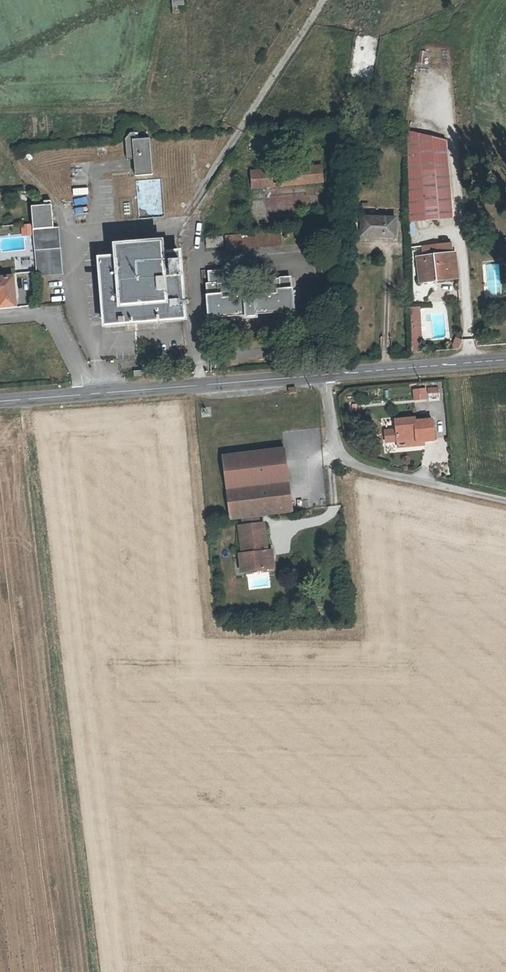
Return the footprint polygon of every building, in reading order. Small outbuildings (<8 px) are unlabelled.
[(347,32),(364,33),(364,24),(348,23),(347,32)] [(410,224),(455,220),(448,140),(409,131),(410,224)] [(137,153),(137,161),(138,177),(157,176),(154,139),(140,140),(140,133),(134,133),(129,139),(129,141),(129,153),(137,153)] [(324,169),(254,174),(256,189),(325,184),(324,169)] [(138,214),(161,213),(159,179),(136,180),(138,214)] [(35,230),(55,229),(54,200),(45,201),(46,206),(32,206),(34,223),(35,230)] [(393,218),(361,218),(361,237),(394,236),(393,218)] [(21,224),(20,235),(28,235),(29,224),(21,224)] [(35,230),(38,277),(62,275),(60,228),(55,229),(35,230)] [(284,232),(229,235),(230,250),(285,247),(284,232)] [(223,239),(211,239),(211,248),(224,248),(223,239)] [(119,257),(102,258),(106,326),(183,320),(185,320),(182,254),(165,255),(164,243),(118,246),(119,257)] [(453,253),(415,257),(418,282),(456,278),(453,253)] [(206,318),(242,316),(243,319),(251,319),(251,316),(289,313),(287,282),(284,281),(284,276),(268,277),(268,281),(266,281),(267,300),(227,303),(226,285),(223,285),(223,273),(206,274),(206,285),(204,286),(206,318)] [(0,278),(0,296),(16,295),(14,277),(0,278)] [(0,296),(0,306),(17,305),(16,295),(0,296)] [(409,309),(410,352),(423,352),(423,338),(426,337),(425,322),(431,322),(430,308),(409,309)] [(451,346),(458,349),(462,339),(454,336),(451,346)] [(425,389),(413,390),(414,399),(426,398),(425,389)] [(397,429),(398,440),(423,439),(423,442),(434,441),(433,420),(415,421),(415,419),(397,420),(397,429)] [(398,440),(397,429),(386,430),(386,441),(398,440)] [(221,490),(282,480),(277,449),(216,459),(221,490)] [(237,519),(254,516),(287,510),(282,480),(221,490),(226,520),(237,519)] [(256,525),(254,516),(237,519),(238,528),(256,525)] [(245,572),(266,569),(263,551),(259,524),(256,525),(238,528),(235,528),(240,560),(243,559),(245,572)]
